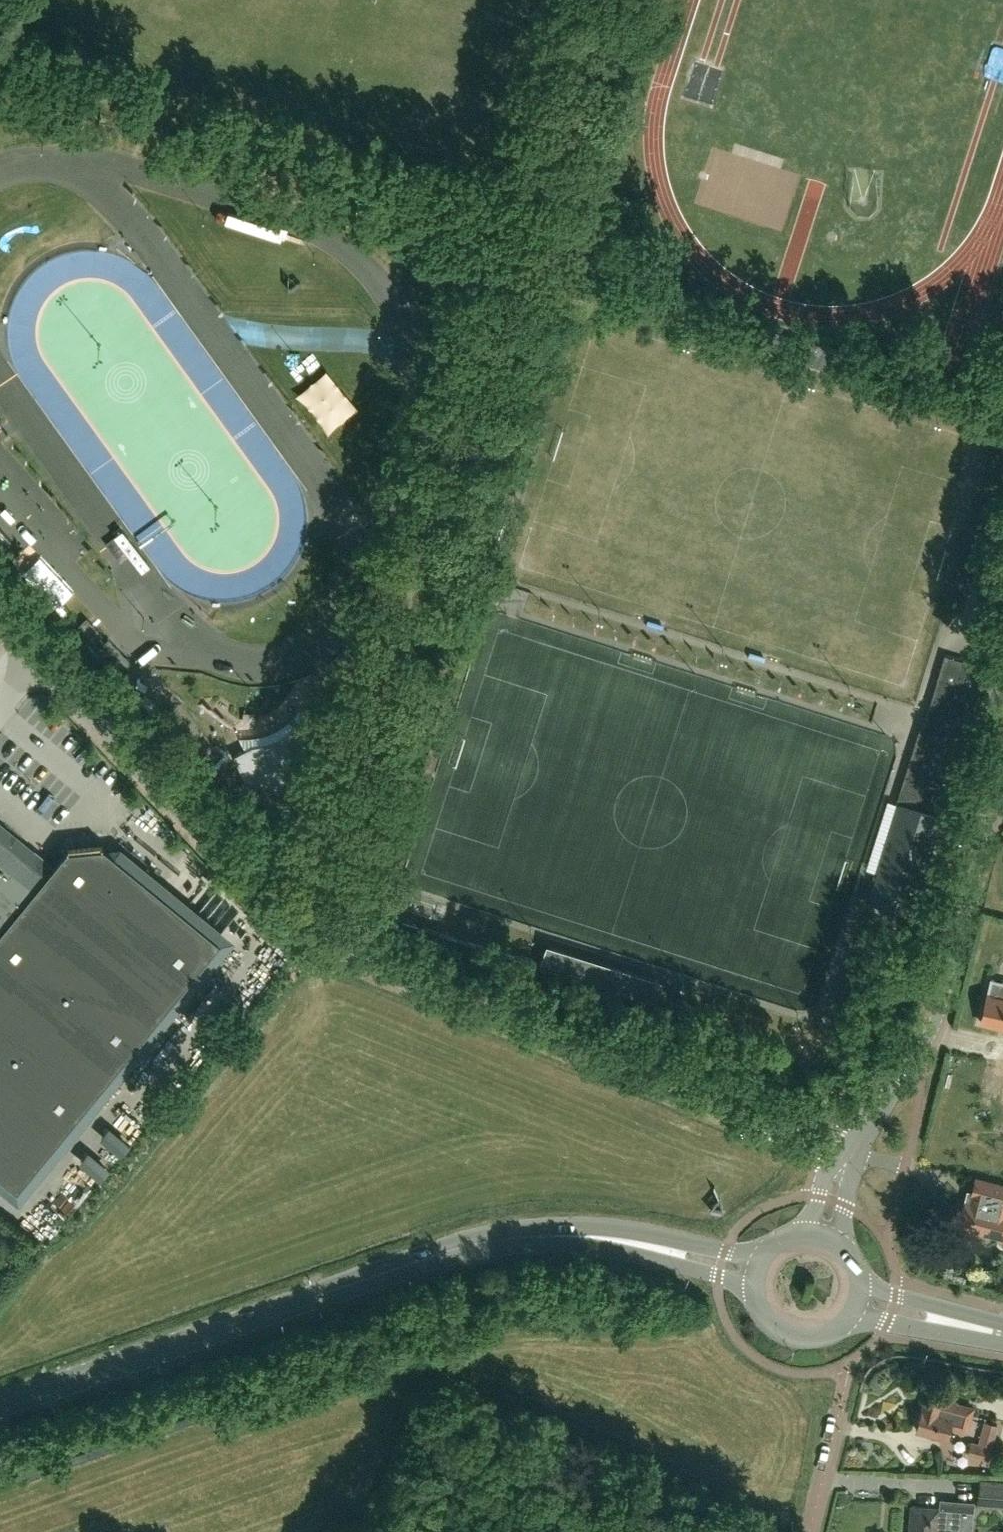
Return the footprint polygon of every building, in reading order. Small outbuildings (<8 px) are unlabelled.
[(780,355),(850,377),(856,356),(786,334),(780,355)] [(153,523),(174,513),(169,502),(148,512),(153,523)] [(918,736),(896,804),(898,805),(868,901),(910,914),(940,819),(945,820),(971,739),(964,737),(978,692),(985,694),(992,670),(945,656),(920,736),(918,736)] [(320,712),(301,721),(295,727),(283,736),(269,742),(254,746),(253,746),(234,755),(246,779),(310,800),(332,735),(320,712)] [(16,1191),(220,943),(103,847),(103,845),(67,849),(67,850),(53,868),(0,825),(0,1178),(16,1191)] [(663,980),(547,943),(539,967),(656,1003),(663,980)] [(980,1024),(1002,1030),(1002,985),(991,983),(988,996),(987,996),(980,1024)] [(976,1178),(969,1202),(965,1201),(962,1212),(959,1211),(956,1221),(959,1222),(958,1225),(1002,1237),(1002,1185),(976,1178)] [(925,1393),(916,1427),(947,1435),(950,1424),(962,1427),(965,1416),(938,1409),(941,1397),(925,1393)] [(967,1455),(988,1459),(996,1423),(983,1421),(979,1443),(970,1441),(967,1455)] [(979,1478),(977,1504),(1002,1506),(1002,1480),(979,1478)] [(960,1531),(971,1531),(973,1504),(950,1502),(949,1511),(939,1511),(939,1509),(911,1507),(908,1531),(960,1531)]
